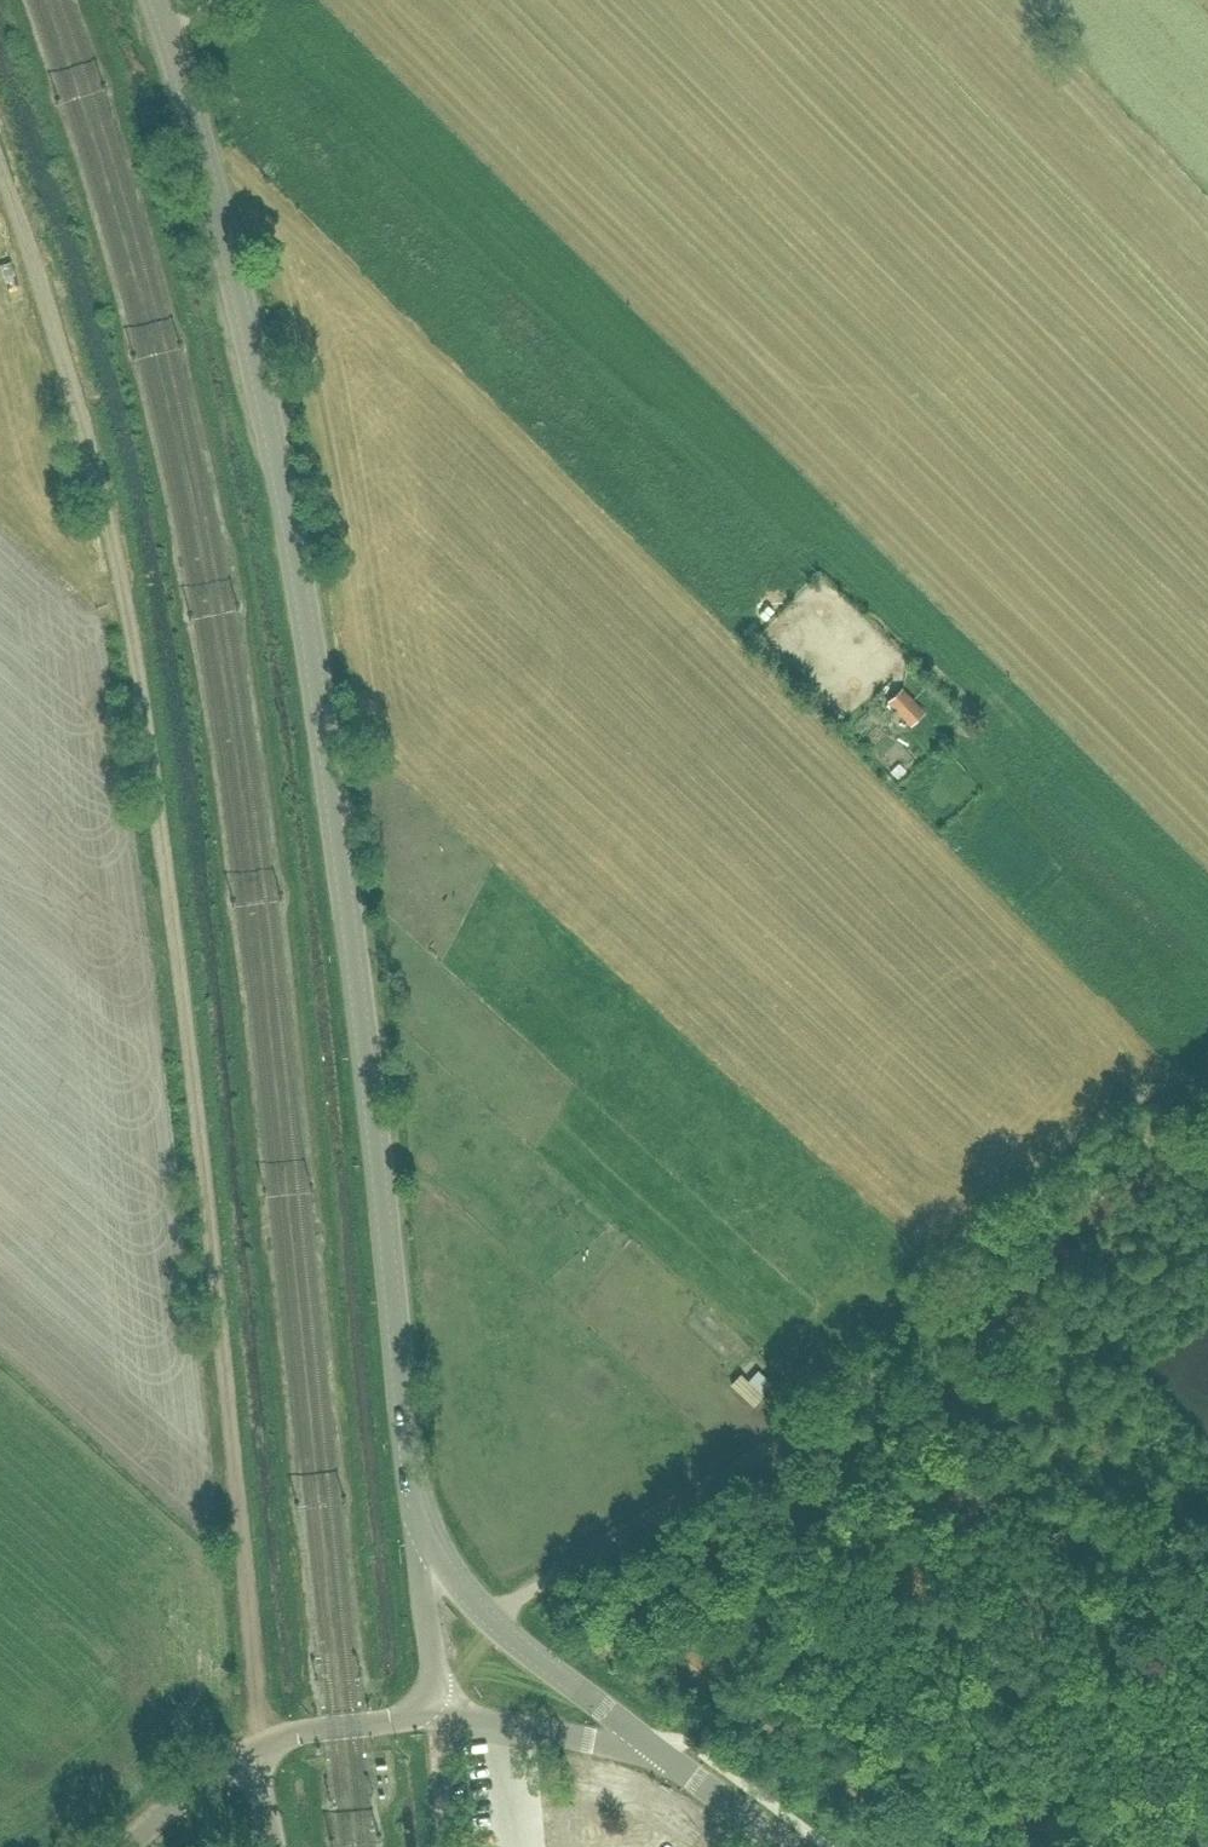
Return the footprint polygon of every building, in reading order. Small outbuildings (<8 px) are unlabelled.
[(12,306),(7,294),(0,297),(0,312),(12,306)] [(911,723),(923,712),(902,689),(890,700),(911,723)]
